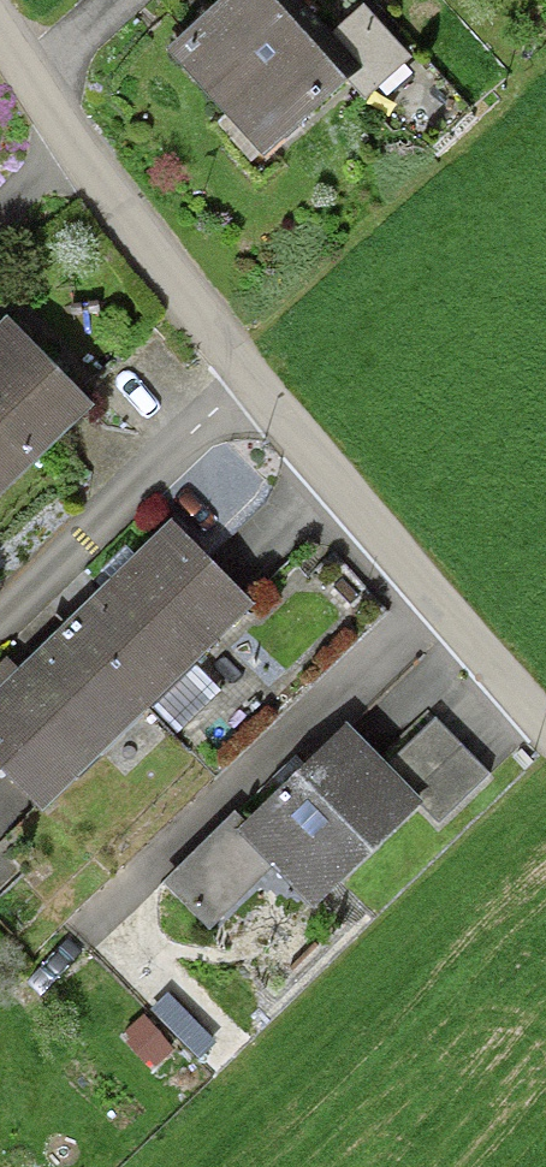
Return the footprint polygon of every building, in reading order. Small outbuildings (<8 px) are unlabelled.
[(276,0),(217,0),(167,45),(265,154),(348,79),(316,43),(276,0)] [(360,2),(316,43),(348,79),(367,100),(412,59),(360,2)] [(8,318),(0,326),(0,489),(90,403),(8,318)] [(174,524),(0,694),(0,761),(44,806),(252,603),(174,524)] [(195,666),(151,708),(182,740),(226,697),(195,666)] [(436,718),(387,766),(422,803),(440,821),(489,773),(436,718)] [(387,766),(347,725),(246,822),(238,829),(274,867),(313,907),(422,803),(387,766)] [(208,929),(274,867),(238,829),(246,822),(236,812),(163,882),(208,929)]
